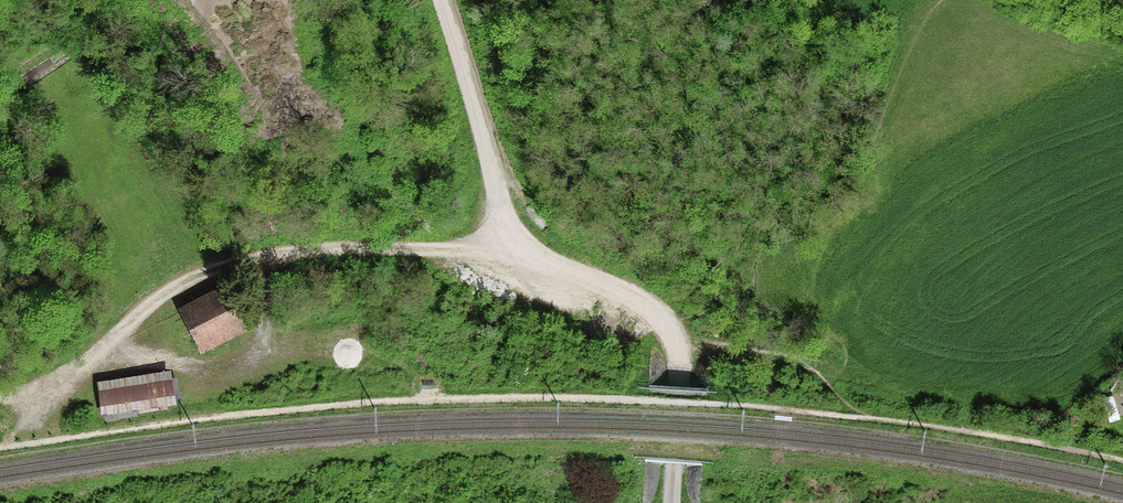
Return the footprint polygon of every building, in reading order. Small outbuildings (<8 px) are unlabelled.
[(177,313),(198,353),(244,330),(223,289),(177,313)] [(168,403),(164,376),(97,386),(102,420),(132,416),(131,408),(168,403)]
